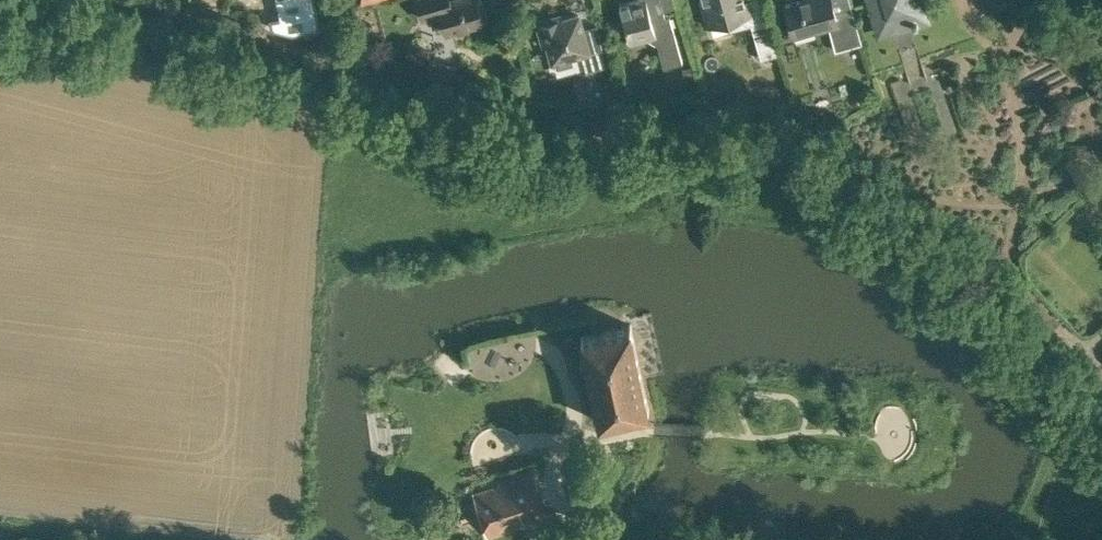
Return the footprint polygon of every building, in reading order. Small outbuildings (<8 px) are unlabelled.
[(422,20),(441,15),(446,32),(485,21),(480,5),(483,2),(482,0),(417,0),(422,20)] [(661,0),(631,0),(627,1),(627,2),(620,4),(631,44),(649,39),(658,43),(662,58),(664,67),(683,61),(670,15),(665,16),(661,0)] [(745,0),(704,0),(711,24),(731,19),(733,28),(751,23),(761,58),(778,53),(763,0),(746,0),(745,0)] [(832,0),(798,0),(785,4),(794,36),(829,26),(835,50),(862,42),(852,6),(835,11),(832,0)] [(928,20),(922,0),(869,0),(879,34),(928,20)] [(583,27),(579,14),(561,19),(560,15),(538,21),(544,43),(548,42),(553,60),(573,55),(578,73),(609,65),(597,24),(583,27)] [(1071,48),(1077,41),(1061,27),(1055,34),(1071,48)] [(452,78),(456,64),(420,54),(417,68),(452,78)] [(603,102),(621,97),(616,80),(598,85),(603,102)] [(599,421),(649,410),(631,324),(581,334),(599,421)] [(546,343),(477,356),(491,425),(559,412),(546,343)] [(488,538),(550,518),(534,472),(472,493),(488,538)]
